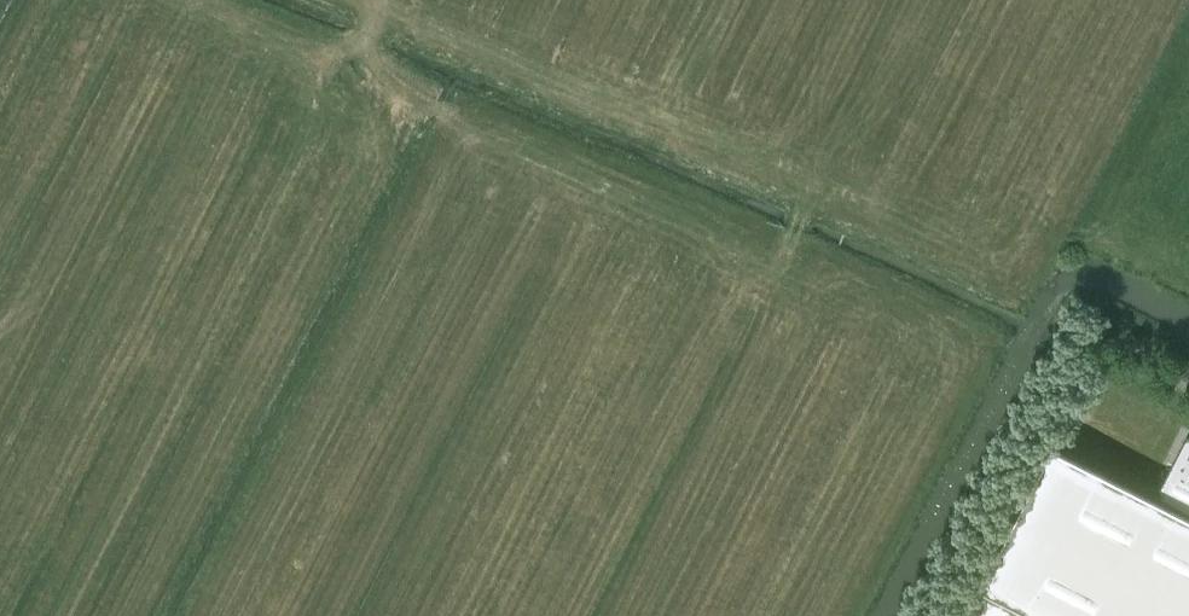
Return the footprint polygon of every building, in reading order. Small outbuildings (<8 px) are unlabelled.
[(967,615),(1188,615),(1188,520),(1052,450),(980,590),(967,615)] [(1168,502),(1188,513),(1188,457),(1181,473),(1172,468),(1157,497),(1168,502)]
